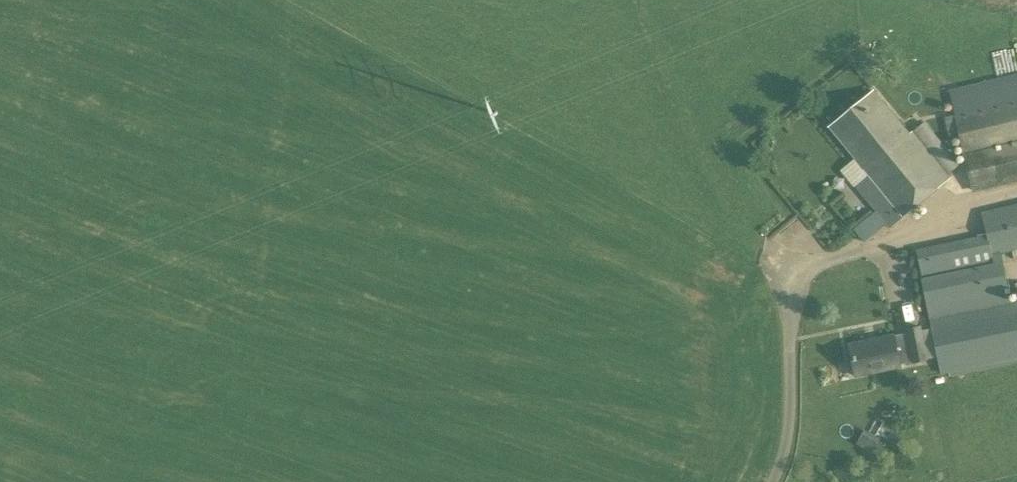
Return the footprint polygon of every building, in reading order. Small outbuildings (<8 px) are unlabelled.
[(889,226),(950,177),(913,131),(909,134),(874,91),(830,127),(869,175),(856,185),(889,226)] [(1016,182),(1016,99),(955,113),(972,193),(1016,182)] [(941,374),(1016,359),(1016,300),(1011,301),(1001,250),(1016,247),(1016,203),(980,211),(985,235),(915,249),(941,374)] [(855,377),(899,367),(899,364),(912,361),(913,363),(928,359),(921,324),(906,328),(906,332),(893,335),(877,338),(877,340),(848,346),(855,377)] [(863,434),(859,446),(882,453),(886,441),(863,434)]
